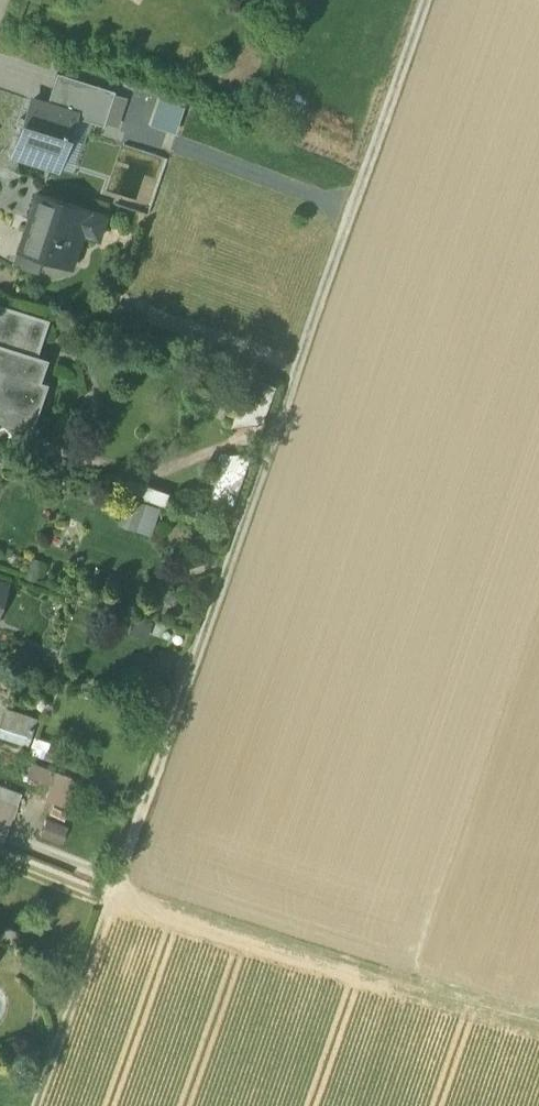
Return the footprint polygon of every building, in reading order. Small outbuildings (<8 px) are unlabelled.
[(114,90),(56,71),(46,103),(74,113),(73,114),(103,125),(114,90)] [(159,96),(151,123),(176,130),(184,103),(159,96)] [(46,103),(31,98),(13,152),(56,166),(73,114),(74,113),(46,103)] [(106,214),(40,192),(29,228),(24,227),(17,248),(43,256),(59,262),(70,229),(81,233),(98,238),(106,214)] [(70,229),(59,262),(70,265),(81,233),(70,229)] [(43,256),(17,248),(12,265),(37,274),(43,256)] [(0,302),(0,304),(1,304),(0,306),(0,402),(34,414),(45,381),(38,378),(45,358),(34,354),(47,318),(0,302)] [(165,501),(169,489),(143,482),(140,495),(165,501)] [(135,495),(125,523),(151,533),(162,505),(135,495)] [(27,744),(34,718),(2,710),(0,719),(0,737),(27,744)] [(28,766),(7,758),(2,770),(23,778),(28,766)] [(56,770),(47,800),(68,807),(78,777),(56,770)] [(17,807),(21,794),(0,787),(0,801),(17,807)] [(2,848),(17,807),(0,801),(0,847),(2,848)] [(66,828),(44,821),(39,837),(61,844),(66,828)]
